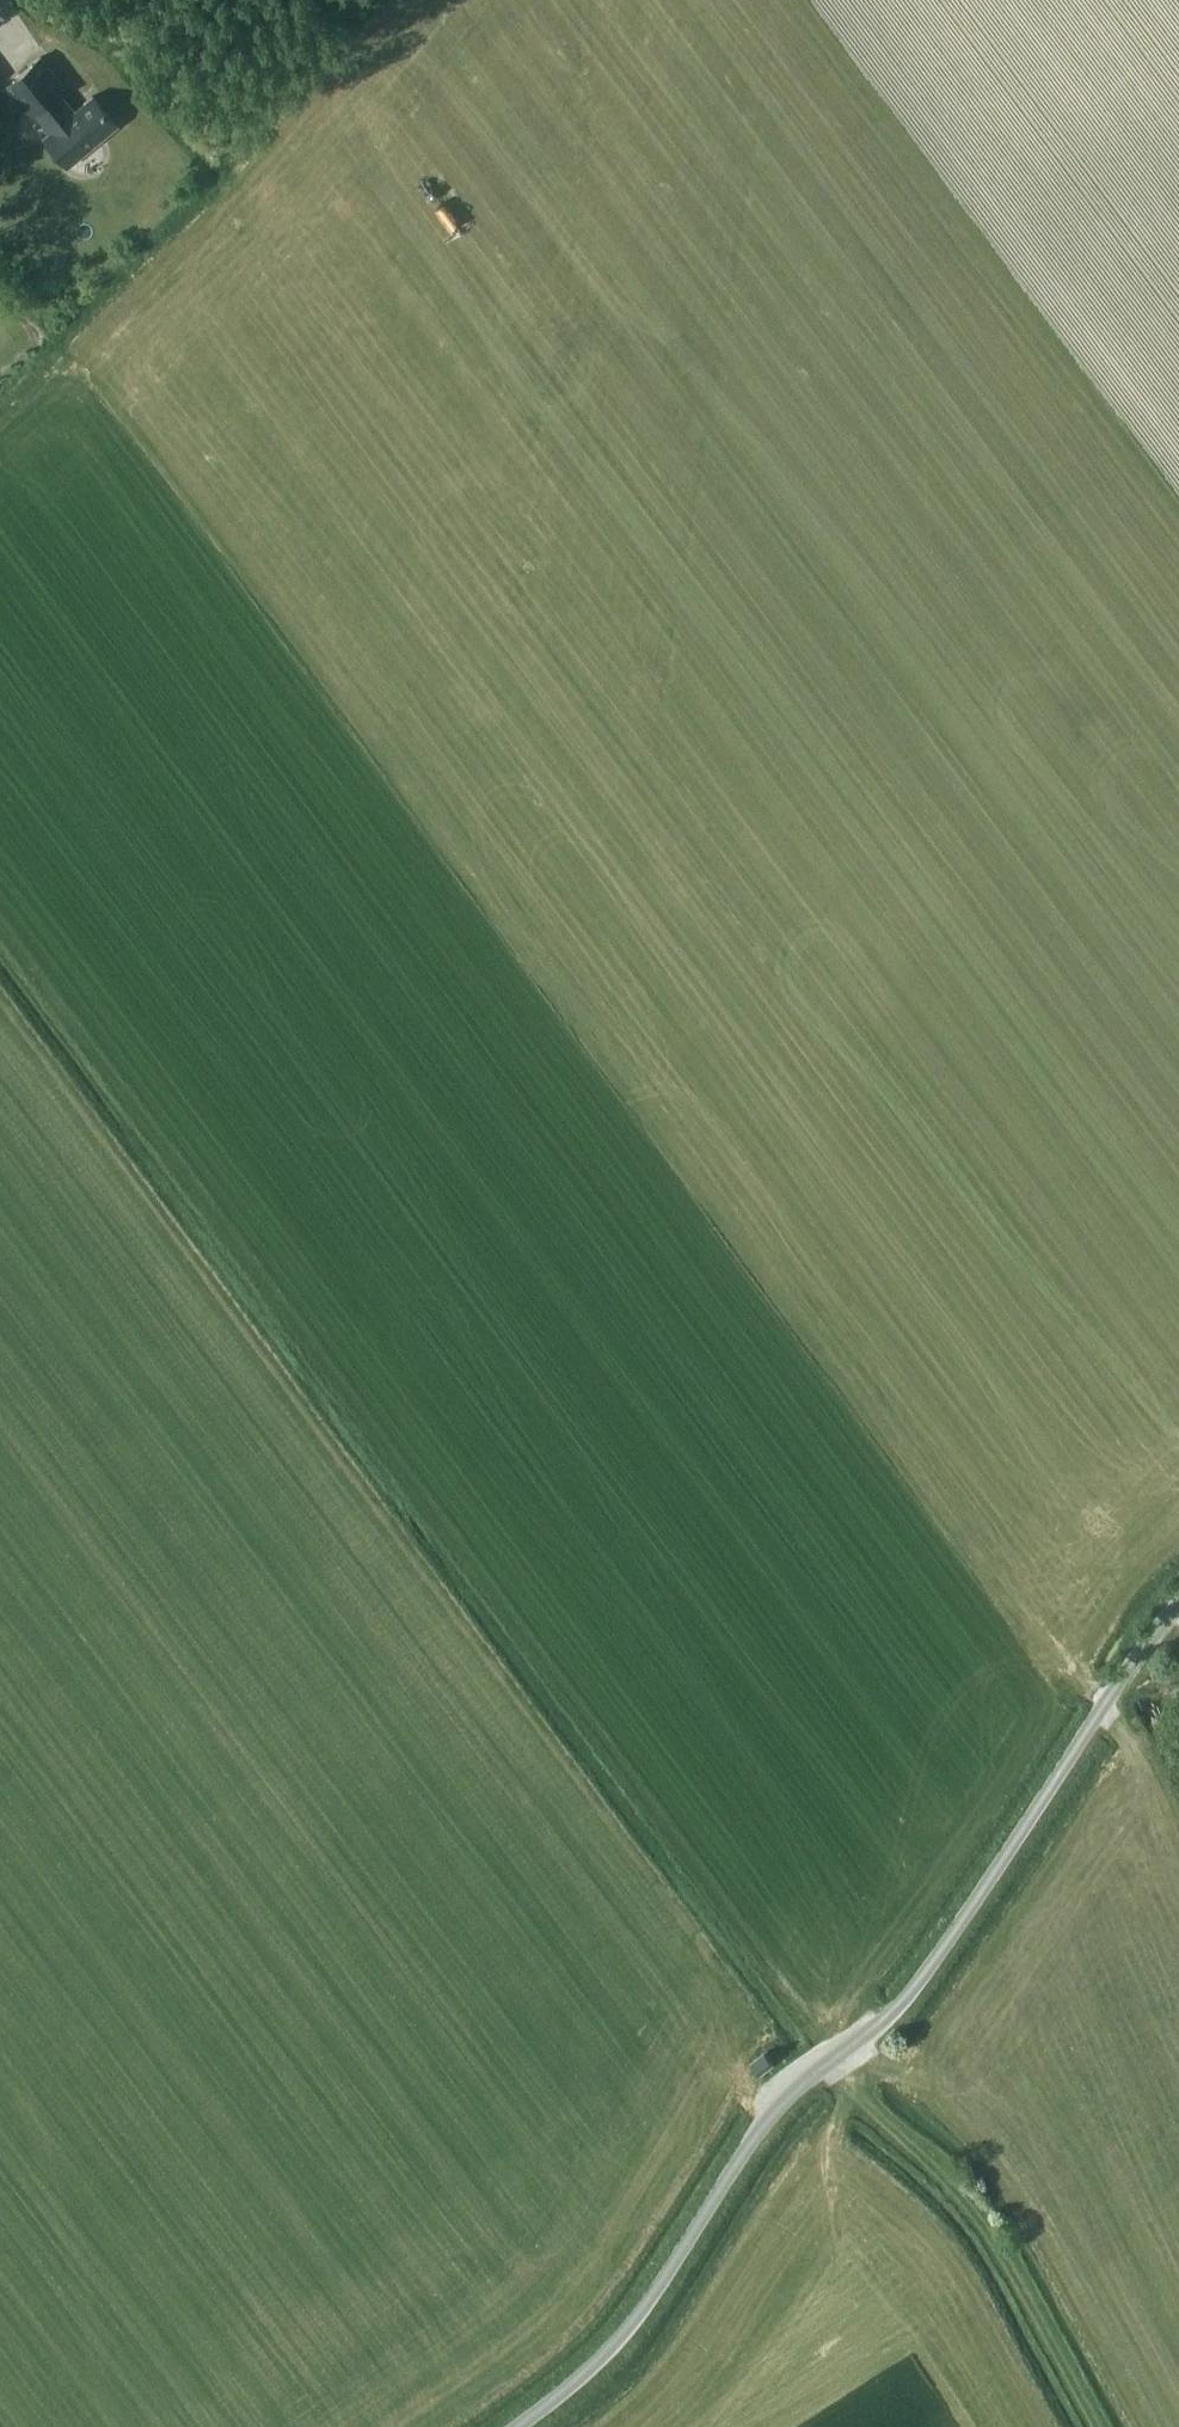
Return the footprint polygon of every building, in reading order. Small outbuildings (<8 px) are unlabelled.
[(42,58),(9,86),(31,114),(34,111),(51,132),(46,136),(71,165),(120,124),(95,94),(78,109),(61,89),(65,85),(42,58)] [(774,2057),(764,2044),(750,2055),(760,2068),(774,2057)]
